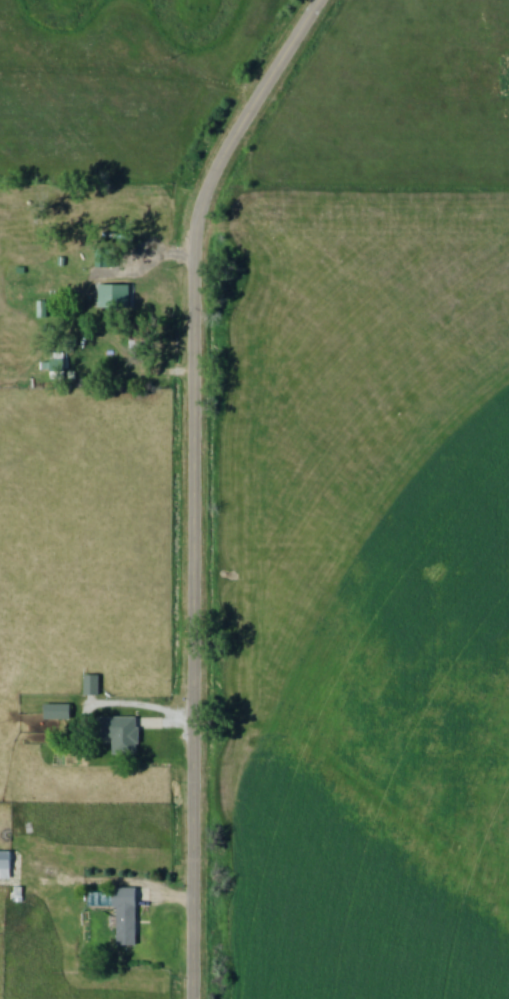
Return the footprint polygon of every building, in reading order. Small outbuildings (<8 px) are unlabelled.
[(100,286),(100,309),(132,309),(132,286),(100,286)] [(85,697),(101,697),(101,675),(85,675),(85,697)] [(72,705),(46,705),(46,720),(72,720),(72,705)] [(161,729),(161,718),(99,718),(99,738),(114,738),(114,756),(139,756),(139,729),(161,729)] [(14,874),(0,874),(0,843),(14,843),(14,874)] [(138,889),(117,889),(117,946),(138,946),(138,889)]
